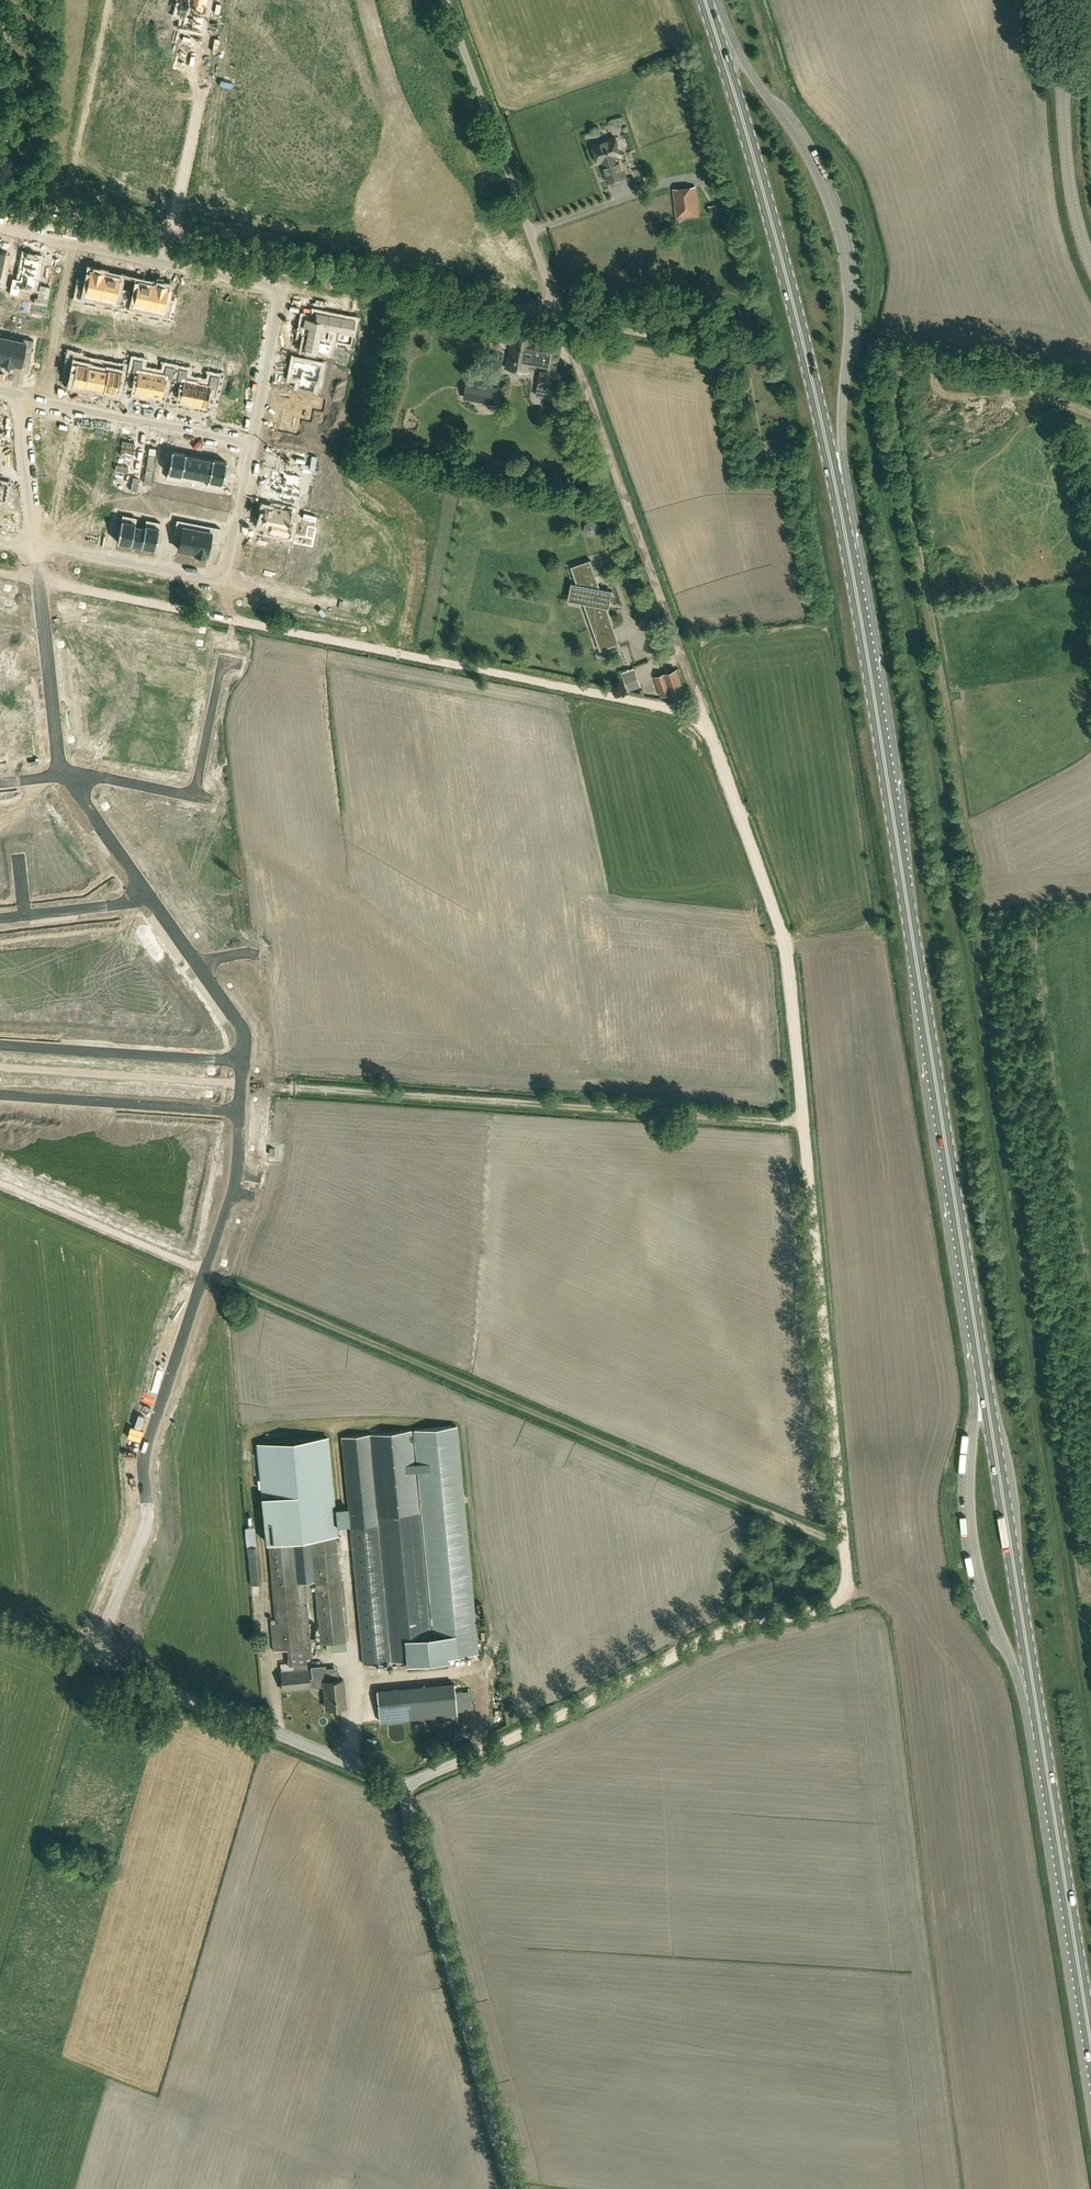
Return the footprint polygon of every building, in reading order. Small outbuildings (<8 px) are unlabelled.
[(182,26),(202,30),(205,13),(203,12),(204,6),(207,6),(208,0),(188,0),(188,1),(189,1),(186,16),(184,15),(182,26)] [(602,161),(609,182),(626,176),(619,155),(622,154),(616,137),(593,144),(599,162),(602,161)] [(710,171),(712,187),(723,185),(721,169),(710,171)] [(696,186),(674,189),(678,218),(699,215),(696,186)] [(5,283),(8,269),(2,267),(5,251),(0,250),(0,282),(5,283)] [(13,277),(9,293),(19,295),(21,284),(33,287),(39,258),(25,255),(20,279),(13,277)] [(80,283),(78,297),(99,302),(105,273),(103,273),(104,272),(92,269),(92,270),(90,270),(87,285),(80,283)] [(105,273),(99,302),(121,306),(124,292),(117,291),(120,276),(116,276),(117,274),(107,272),(107,274),(105,273)] [(129,293),(126,307),(147,312),(153,284),(139,281),(136,295),(129,293)] [(153,284),(147,312),(169,316),(172,303),(165,301),(168,289),(168,287),(167,286),(167,285),(155,283),(155,284),(153,284)] [(4,302),(2,313),(8,314),(10,303),(4,302)] [(303,316),(300,333),(305,334),(303,347),(317,350),(328,352),(330,342),(319,340),(321,327),(326,328),(337,330),(338,330),(339,331),(342,317),(340,317),(323,313),(320,313),(320,316),(314,315),(314,318),(303,316)] [(7,363),(13,335),(0,333),(0,361),(7,363)] [(496,333),(494,344),(505,346),(506,342),(510,343),(506,367),(530,372),(531,366),(541,368),(536,395),(551,398),(555,378),(557,367),(560,347),(558,346),(559,344),(542,341),(541,343),(535,342),(536,338),(512,334),(511,339),(507,338),(507,335),(496,333)] [(13,335),(7,363),(15,364),(21,365),(24,351),(31,353),(33,340),(13,335)] [(165,357),(174,359),(175,352),(166,351),(165,357)] [(70,352),(68,366),(74,368),(71,384),(73,384),(73,386),(83,388),(83,386),(85,387),(90,360),(77,357),(78,354),(70,352)] [(201,364),(202,358),(193,356),(192,363),(201,364)] [(134,359),(129,384),(136,386),(135,392),(148,395),(153,370),(141,368),(143,360),(134,359)] [(294,359),(291,376),(300,378),(298,389),(314,392),(316,381),(318,382),(321,365),(294,359)] [(90,360),(85,387),(86,385),(94,387),(99,363),(90,361),(91,360),(90,360)] [(109,363),(103,390),(117,393),(120,375),(127,376),(130,362),(123,361),(122,366),(109,363)] [(99,363),(94,387),(103,389),(103,390),(109,363),(108,363),(107,370),(99,368),(100,363),(99,363)] [(154,363),(153,370),(164,373),(166,365),(154,363)] [(153,370),(148,395),(161,397),(162,391),(169,392),(174,367),(166,365),(164,373),(153,370)] [(179,368),(174,394),(181,395),(180,401),(193,404),(198,380),(186,377),(188,369),(179,368)] [(198,380),(198,382),(209,384),(211,375),(200,373),(198,380)] [(198,380),(193,404),(205,407),(207,400),(214,401),(219,376),(211,374),(211,375),(209,384),(198,382),(198,380)] [(467,383),(465,397),(495,402),(498,388),(467,383)] [(286,401),(281,427),(284,428),(283,429),(294,431),(295,430),(297,430),(303,405),(321,409),(322,401),(300,396),(298,404),(286,401)] [(83,426),(81,438),(101,442),(104,430),(83,426)] [(81,438),(78,450),(99,455),(101,442),(81,438)] [(78,450),(76,463),(96,467),(99,455),(78,450)] [(172,450),(167,477),(180,480),(186,453),(172,450)] [(186,453),(180,480),(181,480),(181,479),(190,480),(195,456),(186,454),(186,453)] [(195,456),(190,480),(199,482),(204,458),(195,456)] [(586,457),(575,460),(576,465),(578,464),(579,466),(585,464),(588,463),(586,457)] [(204,458),(199,482),(200,477),(208,479),(207,485),(208,485),(213,458),(212,460),(204,458)] [(213,458),(208,485),(221,488),(222,483),(226,461),(213,458)] [(76,463),(73,475),(74,475),(94,479),(96,467),(76,463)] [(272,470),(270,484),(275,485),(274,492),(283,494),(282,501),(294,503),(296,496),(300,497),(301,489),(297,488),(300,475),(288,473),(289,470),(280,469),(280,471),(272,470)] [(74,475),(72,487),(92,491),(95,479),(94,479),(74,475)] [(72,487),(70,498),(90,502),(92,491),(72,487)] [(70,498),(67,510),(88,514),(90,502),(70,498)] [(265,504),(262,520),(270,522),(269,529),(288,533),(291,519),(289,518),(291,507),(274,503),(274,506),(265,504)] [(67,510),(65,522),(85,526),(88,514),(67,510)] [(116,513),(113,527),(120,528),(117,541),(131,544),(136,517),(123,514),(116,513)] [(136,517),(131,544),(141,546),(147,519),(146,519),(145,527),(135,525),(136,517)] [(147,519),(141,546),(155,549),(156,544),(157,536),(168,538),(172,520),(160,517),(159,522),(147,519)] [(177,519),(174,533),(181,534),(178,549),(193,552),(198,523),(177,519)] [(198,523),(193,552),(195,552),(194,553),(206,556),(206,554),(208,555),(210,540),(217,542),(220,528),(198,523)] [(597,524),(591,531),(598,537),(605,530),(597,524)] [(595,635),(612,629),(604,606),(605,601),(611,602),(613,590),(597,587),(594,577),(597,576),(591,559),(577,564),(580,575),(575,577),(577,583),(575,583),(572,598),(584,600),(584,603),(595,635)] [(686,696),(677,669),(655,677),(662,696),(672,693),(675,700),(686,696)] [(630,681),(633,690),(646,685),(643,676),(630,681)] [(42,793),(24,807),(32,819),(51,806),(42,793)] [(51,806),(32,819),(41,831),(60,818),(51,806)] [(58,833),(47,840),(51,846),(60,858),(79,845),(70,833),(62,838),(58,833)] [(79,845),(60,858),(69,871),(87,857),(79,845)] [(87,857),(69,871),(77,883),(81,889),(92,881),(88,876),(96,870),(87,857)] [(141,922),(123,935),(131,946),(149,934),(141,922)] [(85,927),(71,929),(74,951),(87,950),(85,927)] [(71,929),(59,930),(62,952),(74,951),(71,929)] [(59,930),(48,932),(50,954),(62,952),(59,930)] [(48,932),(36,933),(38,955),(50,954),(48,932)] [(149,934),(131,946),(137,956),(156,943),(149,934)] [(156,943),(137,956),(144,966),(163,953),(156,943)] [(0,945),(0,969),(5,968),(5,973),(13,973),(11,959),(4,959),(2,945),(0,945)] [(163,953),(144,966),(152,977),(170,964),(163,953)] [(180,977),(161,990),(169,1001),(170,1001),(187,989),(188,989),(180,977)] [(4,1014),(2,997),(12,996),(11,987),(0,988),(0,1015),(4,1014)] [(187,989),(170,1001),(175,1009),(192,997),(187,989)] [(192,997),(175,1009),(181,1016),(197,1004),(192,997)] [(40,999),(38,1021),(52,1022),(52,1021),(54,1000),(40,999)] [(54,1000),(52,1021),(63,1022),(64,1001),(54,1000)] [(64,1001),(63,1022),(73,1023),(75,1002),(64,1001)] [(75,1002),(73,1023),(84,1023),(85,1003),(75,1002)] [(85,1003),(84,1023),(94,1024),(96,1003),(85,1003)] [(96,1003),(94,1024),(105,1025),(106,1004),(96,1003)] [(105,1025),(105,1026),(118,1026),(120,1004),(106,1003),(106,1004),(105,1025)] [(197,1004),(181,1016),(186,1024),(203,1012),(197,1004)] [(186,1024),(185,1024),(193,1035),(198,1042),(211,1034),(206,1026),(211,1023),(203,1011),(203,1012),(186,1024)] [(435,1650),(447,1649),(448,1656),(478,1653),(457,1425),(414,1430),(435,1650)] [(411,1430),(341,1437),(348,1507),(350,1524),(350,1529),(363,1664),(433,1657),(419,1512),(411,1430)] [(328,1438),(257,1444),(260,1479),(258,1479),(258,1487),(261,1487),(266,1542),(268,1541),(277,1630),(272,1631),(273,1650),(288,1649),(289,1664),(294,1664),(294,1670),(281,1672),(282,1689),(310,1686),(309,1677),(308,1669),(307,1669),(306,1655),(312,1655),(305,1582),(315,1581),(317,1606),(321,1643),(346,1641),(335,1534),(338,1534),(337,1525),(350,1524),(348,1507),(335,1508),(328,1438)] [(260,1526),(249,1527),(250,1545),(261,1544),(260,1526)] [(251,1584),(259,1584),(260,1584),(257,1546),(248,1547),(251,1584)] [(311,1677),(309,1677),(310,1686),(324,1685),(327,1707),(346,1705),(343,1678),(338,1678),(326,1680),(325,1668),(325,1665),(310,1667),(311,1677)] [(380,1721),(457,1713),(454,1683),(377,1690),(380,1721)]
